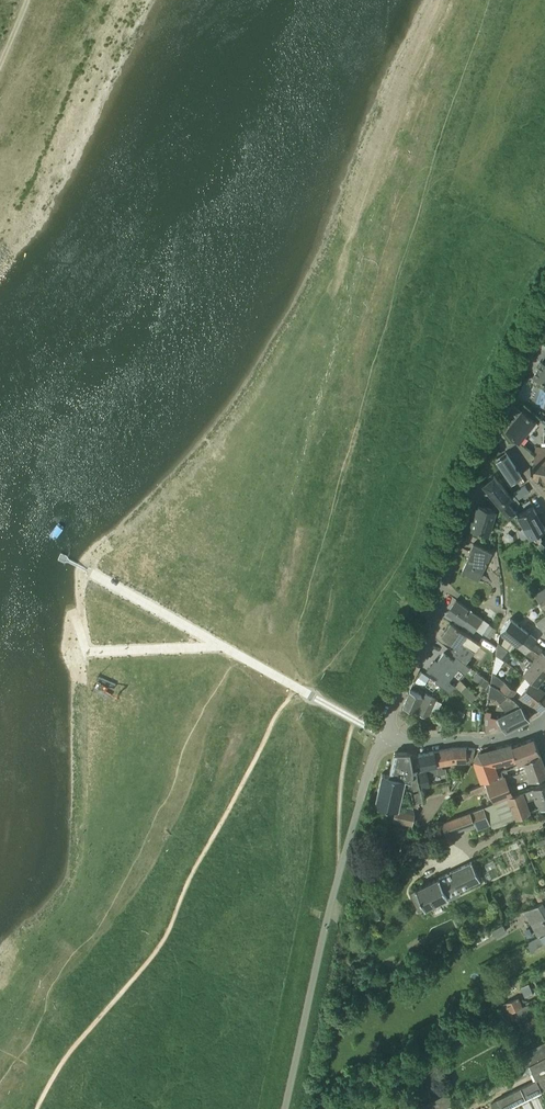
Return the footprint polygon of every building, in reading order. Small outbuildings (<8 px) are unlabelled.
[(542,361),(534,375),(544,382),(544,355),(542,361)] [(523,444),(538,424),(522,411),(506,431),(523,444)] [(536,447),(535,453),(544,456),(544,455),(544,448),(536,447)] [(544,456),(535,453),(533,462),(532,462),(531,467),(530,467),(529,470),(532,471),(531,476),(535,477),(535,479),(540,480),(540,478),(544,479),(544,455),(544,456)] [(507,454),(506,454),(497,460),(511,482),(521,475),(507,454)] [(483,485),(503,509),(508,505),(506,503),(508,501),(507,500),(511,497),(494,476),(483,485)] [(525,485),(514,492),(518,499),(529,491),(525,485)] [(503,509),(506,513),(510,517),(520,528),(524,526),(539,517),(533,506),(518,514),(516,511),(516,510),(508,501),(506,503),(508,505),(503,509)] [(470,529),(488,534),(495,511),(477,505),(470,529)] [(543,540),(540,541),(536,534),(544,529),(544,528),(539,517),(524,526),(529,537),(544,552),(544,542),(543,540)] [(461,572),(479,580),(492,552),(473,543),(469,552),(471,553),(461,572)] [(544,605),(544,586),(534,593),(544,605)] [(474,631),(483,618),(456,600),(448,611),(455,616),(454,618),(460,622),(474,631)] [(536,622),(544,632),(544,633),(544,614),(536,622)] [(526,651),(526,652),(530,647),(540,653),(543,649),(534,642),(537,639),(511,618),(500,631),(526,651)] [(465,663),(479,643),(452,623),(442,637),(457,647),(453,653),(456,655),(465,663)] [(511,651),(516,645),(499,632),(498,640),(511,651)] [(507,650),(498,643),(496,655),(501,658),(507,650)] [(543,649),(540,653),(530,647),(526,652),(528,654),(535,659),(538,656),(542,660),(537,667),(544,673),(544,651),(543,649)] [(459,669),(465,674),(470,667),(465,663),(456,655),(453,660),(444,653),(435,664),(434,663),(428,670),(438,677),(435,681),(449,691),(455,686),(449,681),(459,669)] [(544,674),(544,673),(537,667),(542,660),(538,656),(535,659),(532,662),(530,661),(526,665),(529,667),(524,673),(537,683),(544,674)] [(423,686),(430,677),(423,672),(416,681),(423,686)] [(476,681),(483,686),(488,680),(481,675),(476,681)] [(516,690),(505,681),(499,689),(511,697),(516,690)] [(522,693),(519,697),(527,703),(529,700),(542,710),(544,706),(544,692),(531,681),(522,693)] [(508,712),(498,717),(491,716),(492,710),(486,710),(485,723),(486,732),(502,724),(505,731),(529,719),(521,706),(514,699),(511,697),(499,689),(491,683),(489,694),(499,702),(508,712)] [(423,696),(409,689),(403,705),(416,711),(416,712),(427,717),(429,714),(430,714),(432,710),(436,712),(441,702),(425,693),(423,696)] [(465,713),(458,711),(454,721),(461,724),(465,713)] [(424,724),(431,727),(436,717),(430,714),(429,714),(427,717),(424,724)] [(436,717),(431,727),(438,730),(443,719),(436,716),(436,717)] [(511,744),(481,752),(478,753),(475,760),(476,763),(475,763),(481,782),(498,775),(495,767),(503,764),(504,766),(517,762),(529,758),(529,757),(539,753),(534,738),(512,747),(511,744)] [(442,763),(450,762),(456,761),(466,761),(470,761),(473,758),(475,749),(453,748),(434,751),(437,764),(442,763)] [(442,768),(442,763),(437,764),(434,751),(419,754),(423,771),(418,772),(420,786),(430,784),(428,776),(447,772),(446,767),(442,768)] [(423,800),(420,786),(418,772),(413,773),(410,752),(394,752),(389,775),(382,773),(375,804),(399,810),(399,808),(400,808),(404,789),(411,790),(414,803),(423,800)] [(524,762),(517,765),(520,772),(527,769),(527,770),(543,763),(540,753),(529,757),(530,759),(524,761),(524,762)] [(487,783),(489,787),(495,801),(512,794),(508,785),(529,776),(531,780),(544,774),(544,768),(543,763),(527,770),(527,769),(520,772),(509,776),(507,777),(507,778),(505,779),(504,776),(487,783)] [(484,807),(491,825),(493,829),(530,813),(525,800),(536,796),(541,808),(544,806),(544,782),(512,795),(484,807)] [(477,787),(468,791),(470,795),(479,792),(477,787)] [(412,825),(414,812),(412,804),(400,808),(399,808),(399,810),(395,809),(393,820),(412,825)] [(446,834),(475,824),(477,830),(491,825),(484,807),(479,809),(471,812),(442,823),(446,834)] [(461,894),(459,889),(480,879),(472,862),(415,889),(409,892),(418,911),(424,908),(448,896),(450,900),(461,894)] [(522,912),(525,919),(527,918),(538,937),(544,933),(544,899),(522,912)] [(538,937),(526,943),(528,948),(542,941),(543,942),(544,941),(544,933),(538,937)] [(418,971),(420,960),(406,958),(405,969),(418,971)] [(493,988),(496,994),(502,991),(501,989),(508,985),(506,982),(493,988)] [(529,984),(521,988),(524,995),(532,992),(529,984)] [(381,1000),(390,995),(387,989),(376,995),(380,1001),(381,1000)] [(519,996),(500,1004),(505,1014),(523,1006),(519,996)] [(528,1004),(523,1006),(505,1014),(508,1023),(532,1012),(528,1004)] [(529,1065),(544,1056),(544,1042),(523,1053),(529,1065)] [(529,1065),(528,1065),(470,1095),(473,1102),(527,1074),(532,1072),(536,1080),(496,1099),(497,1099),(490,1103),(493,1108),(502,1108),(541,1090),(544,1088),(544,1056),(529,1065)] [(422,1107),(423,1108),(441,1108),(452,1103),(447,1094),(422,1107)]
